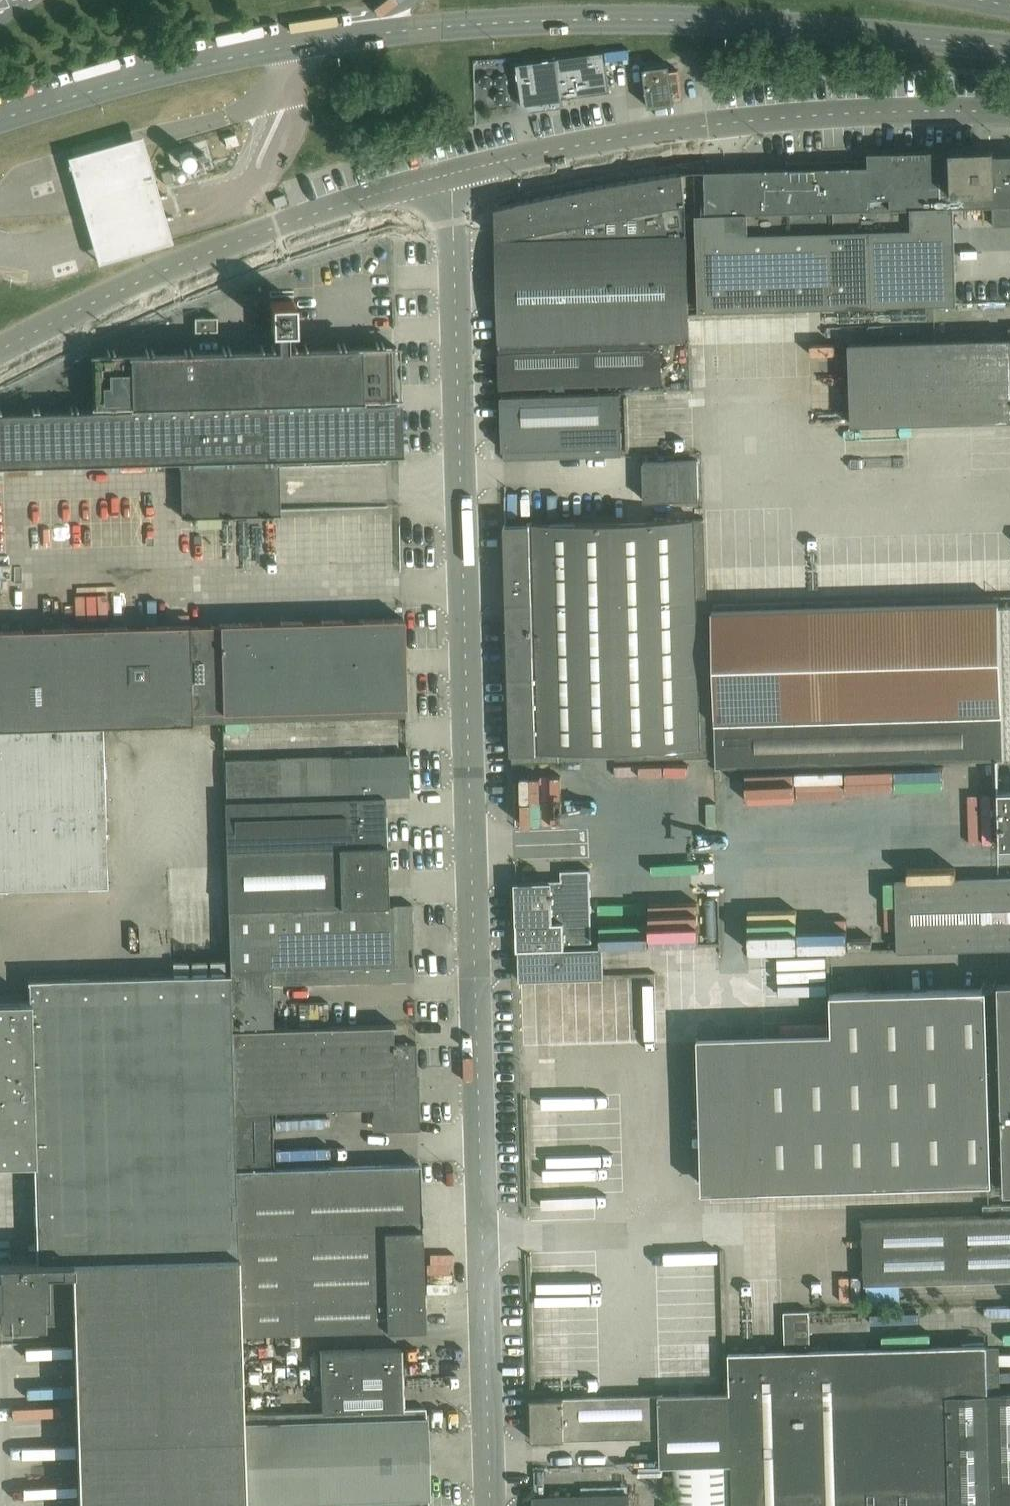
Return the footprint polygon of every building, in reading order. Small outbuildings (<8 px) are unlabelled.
[(610,93),(604,52),(556,59),(517,64),(516,64),(517,74),(518,74),(519,83),(521,100),(522,100),(522,105),(531,111),(536,111),(537,111),(564,108),(563,100),(610,93)] [(682,96),(679,70),(670,72),(670,65),(643,68),(648,108),(675,104),(674,98),(682,96)] [(235,133),(226,136),(229,148),(238,145),(235,133)] [(149,142),(72,162),(105,267),(179,245),(149,142)] [(695,172),(699,311),(834,307),(957,303),(954,207),(994,206),(994,226),(1009,226),(1009,156),(972,157),(972,150),(869,153),(869,160),(787,163),(787,169),(695,172)] [(164,185),(174,182),(171,171),(161,174),(164,185)] [(687,230),(686,202),(683,172),(655,177),(617,183),(598,187),(496,208),(497,236),(687,230)] [(690,340),(687,230),(497,236),(500,346),(661,341),(690,340)] [(289,349),(288,330),(295,329),(295,301),(271,302),(271,330),(278,330),(279,349),(274,350),(273,346),(272,346),(272,350),(263,350),(263,346),(261,346),(261,350),(230,351),(230,347),(228,347),(228,351),(224,351),(224,347),(223,347),(223,351),(191,352),(191,348),(190,348),(190,352),(186,352),(186,349),(184,349),(184,352),(153,353),(153,349),(151,349),(151,353),(148,353),(148,350),(146,350),(146,353),(115,354),(115,351),(113,351),(113,354),(109,354),(109,351),(107,351),(108,354),(95,355),(95,360),(98,360),(99,402),(96,402),(96,407),(109,407),(109,411),(78,411),(78,408),(76,408),(76,411),(72,412),(72,408),(71,408),(71,412),(39,413),(39,409),(37,409),(38,413),(34,413),(34,409),(32,409),(32,413),(1,414),(1,410),(0,410),(0,466),(1,466),(1,470),(3,470),(3,466),(34,466),(34,469),(36,469),(36,465),(39,465),(39,469),(41,469),(41,465),(72,464),(72,468),(74,468),(74,464),(78,464),(78,468),(79,468),(79,464),(111,463),(111,467),(112,467),(112,463),(116,463),(116,467),(118,467),(118,463),(149,462),(149,466),(151,466),(151,462),(154,462),(154,466),(156,466),(156,462),(187,461),(187,465),(189,465),(191,517),(194,517),(194,521),(196,521),(196,517),(227,516),(227,520),(229,520),(229,516),(233,516),(233,520),(235,520),(235,516),(266,515),(266,519),(268,519),(267,515),(271,515),(270,463),(272,462),(271,459),(303,458),(303,462),(304,462),(304,457),(308,457),(308,462),(310,461),(310,458),(341,457),(341,461),(343,461),(343,456),(346,456),(346,460),(348,460),(348,457),(379,456),(379,459),(381,459),(381,455),(385,455),(385,459),(387,459),(386,456),(393,455),(399,455),(399,450),(396,450),(395,408),(398,407),(397,394),(395,394),(393,351),(396,351),(396,346),(383,346),(383,343),(381,343),(381,346),(378,347),(378,343),(376,343),(376,347),(345,348),(345,344),(343,344),(343,348),(340,348),(339,344),(338,344),(338,348),(307,349),(306,345),(305,345),(305,349),(296,349),(296,345),(294,345),(294,349),(289,349)] [(195,318),(195,332),(218,332),(218,317),(195,318)] [(956,341),(850,344),(852,424),(1009,420),(1009,340),(956,341)] [(661,341),(500,346),(502,396),(534,394),(533,385),(662,381),(661,341)] [(621,393),(502,396),(503,451),(504,451),(504,461),(622,456),(622,446),(623,446),(621,393)] [(699,499),(698,461),(644,462),(645,501),(699,499)] [(712,757),(705,519),(505,524),(512,753),(513,753),(513,763),(584,761),(584,751),(616,751),(616,760),(712,757)] [(1003,714),(1000,607),(1000,603),(713,611),(717,766),(999,758),(997,714),(1003,714)] [(220,624),(220,626),(223,722),(406,717),(405,707),(406,707),(404,619),(395,619),(220,624)] [(0,630),(0,728),(103,725),(223,722),(220,626),(189,627),(189,625),(0,630)] [(329,754),(327,723),(227,726),(229,757),(329,754)] [(0,728),(0,888),(108,885),(103,725),(0,728)] [(409,795),(408,755),(224,761),(225,801),(369,796),(383,796),(409,795)] [(550,774),(522,775),(523,824),(551,823),(550,774)] [(999,791),(1000,846),(1009,846),(1009,791),(999,791)] [(385,797),(225,802),(227,850),(387,845),(385,797)] [(387,845),(227,850),(228,910),(388,905),(387,845)] [(566,869),(567,919),(592,919),(591,869),(566,869)] [(898,952),(1009,949),(1009,878),(896,881),(898,952)] [(566,948),(564,882),(564,880),(538,881),(538,883),(516,883),(518,949),(520,949),(566,948)] [(412,904),(388,905),(228,910),(230,973),(232,1030),(273,1029),(272,985),(414,980),(412,904)] [(798,911),(749,912),(750,950),(799,949),(798,911)] [(520,949),(521,980),(528,979),(605,977),(604,947),(566,948),(520,949)] [(175,972),(230,971),(229,961),(175,962),(175,972)] [(28,980),(29,1000),(0,1001),(0,1163),(34,1162),(37,1261),(72,1260),(238,1256),(238,1234),(232,1030),(230,973),(28,980)] [(833,1035),(833,1051),(756,1053),(760,1189),(992,1182),(1005,1181),(1005,1189),(1009,1189),(1009,981),(999,981),(999,989),(987,989),(987,988),(985,988),(831,993),(833,1035)] [(425,1328),(422,1228),(420,1164),(274,1169),(272,1109),(373,1106),(374,1127),(419,1125),(416,1043),(393,1044),(392,1026),(396,1026),(396,1025),(273,1029),(232,1030),(238,1234),(238,1256),(240,1334),(425,1328)] [(984,1206),(984,1217),(864,1220),(866,1283),(1009,1279),(1009,1205),(984,1206)] [(240,1334),(238,1256),(72,1260),(74,1322),(79,1505),(245,1505),(243,1414),(240,1334)] [(74,1322),(72,1260),(37,1261),(0,1263),(0,1285),(1,1324),(74,1322)] [(730,1352),(730,1373),(730,1392),(733,1462),(734,1505),(1009,1505),(1009,1392),(1002,1392),(989,1393),(988,1345),(811,1350),(809,1311),(785,1312),(786,1350),(771,1351),(730,1352)] [(401,1348),(370,1349),(320,1351),(322,1412),(403,1409),(401,1348)] [(660,1395),(532,1399),(531,1399),(532,1441),(664,1437),(665,1465),(670,1465),(733,1462),(730,1392),(660,1395)] [(322,1412),(243,1414),(245,1505),(429,1505),(429,1498),(430,1498),(427,1418),(426,1418),(426,1408),(403,1409),(322,1412)] [(670,1465),(672,1505),(734,1505),(733,1462),(670,1465)] [(535,1497),(533,1497),(534,1505),(631,1505),(630,1495),(535,1497)]
